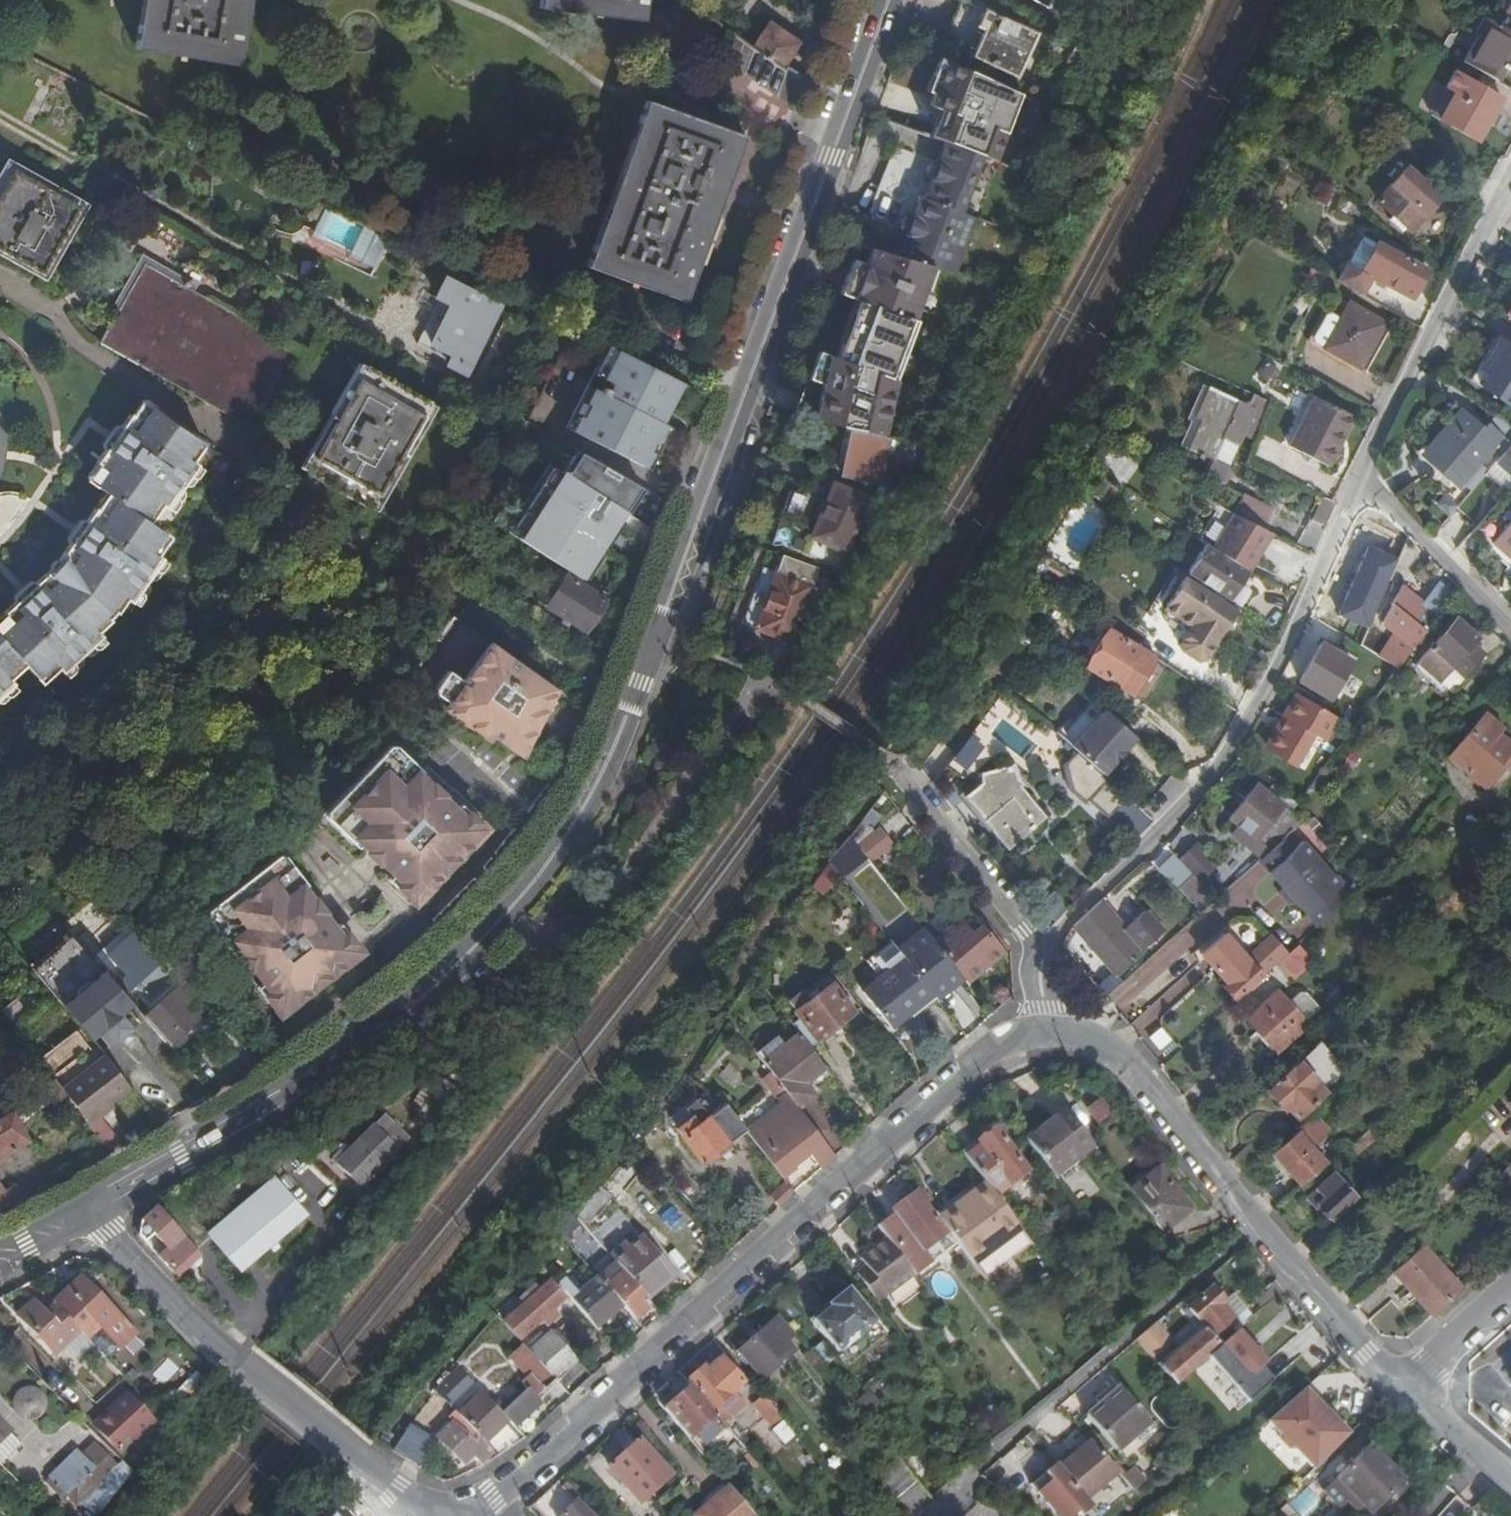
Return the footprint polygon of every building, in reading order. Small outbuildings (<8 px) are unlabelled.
[(144,1),(136,45),(240,65),(251,0),(144,0),(144,1)] [(538,8),(643,23),(646,0),(539,0),(538,8)] [(720,8),(729,15),(740,0),(726,0),(720,8)] [(984,32),(973,59),(1019,79),(1038,35),(985,11),(978,29),(984,32)] [(753,47),(784,68),(801,43),(771,22),(753,47)] [(1477,69),(1505,84),(1510,72),(1510,30),(1498,24),(1477,69)] [(751,51),(744,67),(737,64),(723,94),(777,119),(786,99),(758,86),(771,60),(751,51)] [(949,143),(984,157),(998,161),(1022,94),(942,58),(929,93),(936,96),(932,107),(944,112),(935,138),(949,143)] [(1455,92),(1440,121),(1479,141),(1502,98),(1454,72),(1446,88),(1455,92)] [(1455,92),(1446,88),(1431,116),(1440,121),(1455,92)] [(747,135),(646,99),(586,264),(686,301),(747,135)] [(963,214),(984,157),(949,143),(942,162),(898,145),(871,216),(910,233),(901,257),(934,266),(959,272),(979,220),(963,214)] [(1380,203),(1395,215),(1408,227),(1415,231),(1443,197),(1408,168),(1380,203)] [(7,175),(0,187),(0,255),(40,278),(76,215),(7,175)] [(372,272),(390,238),(314,200),(305,217),(316,223),(308,240),(372,272)] [(82,219),(76,215),(40,278),(47,281),(82,219)] [(1405,230),(1408,227),(1395,215),(1392,219),(1405,230)] [(1382,247),(1368,275),(1415,298),(1429,271),(1382,247)] [(820,352),(811,381),(825,386),(819,422),(853,428),(887,434),(897,380),(919,319),(916,318),(934,266),(901,257),(873,249),(867,265),(853,260),(841,295),(858,302),(838,359),(820,352)] [(304,354),(146,263),(101,343),(212,406),(259,433),(304,354)] [(464,274),(451,268),(448,274),(461,280),(464,274)] [(464,274),(461,280),(513,307),(517,301),(464,274)] [(455,355),(453,360),(451,364),(469,373),(502,307),(447,279),(438,296),(441,298),(449,303),(448,304),(452,306),(434,344),(455,355)] [(418,343),(453,360),(455,355),(434,344),(452,306),(448,304),(449,303),(441,298),(418,343)] [(1331,351),(1368,371),(1392,326),(1355,306),(1331,351)] [(980,343),(990,348),(991,344),(996,336),(986,334),(980,343)] [(1493,351),(1480,370),(1490,376),(1482,388),(1510,406),(1510,346),(1500,339),(1493,351)] [(604,349),(570,436),(647,466),(681,379),(604,349)] [(1281,369),(1267,359),(1257,371),(1271,383),(1281,369)] [(367,366),(361,363),(312,449),(300,470),(306,473),(367,366)] [(432,403),(367,366),(306,473),(370,511),(432,403)] [(1197,418),(1211,388),(1205,385),(1190,415),(1197,418)] [(1211,388),(1197,418),(1202,421),(1188,449),(1210,460),(1203,474),(1221,482),(1245,432),(1257,439),(1267,415),(1272,403),(1255,395),(1251,403),(1249,402),(1247,406),(1211,388)] [(1340,444),(1356,415),(1319,396),(1292,444),(1330,466),(1342,446),(1340,444)] [(438,407),(432,403),(370,511),(377,514),(438,407)] [(64,575),(55,583),(48,575),(37,585),(39,588),(19,607),(16,603),(5,614),(12,622),(0,633),(0,696),(13,684),(4,675),(21,660),(38,679),(55,663),(63,673),(97,642),(97,643),(102,638),(94,629),(112,612),(123,595),(133,602),(162,559),(152,552),(165,533),(146,519),(158,501),(169,508),(198,466),(188,458),(201,439),(152,405),(140,422),(131,415),(123,428),(127,431),(112,453),(108,451),(99,463),(108,470),(97,486),(117,500),(106,516),(93,507),(84,520),(92,525),(77,547),(68,541),(59,554),(73,564),(64,575)] [(1504,455),(1506,452),(1510,446),(1510,421),(1499,413),(1491,424),(1490,424),(1486,428),(1464,409),(1425,454),(1463,486),(1484,462),(1488,464),(1499,451),(1504,455)] [(1202,421),(1197,418),(1183,447),(1188,449),(1202,421)] [(887,434),(853,428),(843,477),(880,484),(889,435),(887,434)] [(1102,469),(1126,484),(1140,461),(1116,446),(1102,469)] [(1510,476),(1510,446),(1506,452),(1504,455),(1497,463),(1510,476)] [(1507,495),(1509,494),(1510,491),(1510,476),(1497,463),(1485,477),(1507,495)] [(574,544),(618,560),(641,502),(597,485),(590,501),(587,500),(579,505),(575,512),(575,520),(576,527),(580,529),(574,544)] [(830,501),(820,522),(814,536),(845,549),(867,499),(836,485),(830,501)] [(896,486),(885,485),(879,497),(888,501),(896,486)] [(1236,516),(1258,527),(1267,509),(1240,496),(1233,514),(1236,516)] [(820,522),(830,501),(823,498),(814,518),(820,522)] [(1252,573),(1275,535),(1258,527),(1236,516),(1215,549),(1252,573)] [(1492,558),(1507,571),(1510,566),(1510,523),(1486,553),(1492,558)] [(1215,549),(1209,545),(1191,572),(1234,601),(1252,574),(1252,573),(1215,549)] [(1399,559),(1369,546),(1339,613),(1369,626),(1399,559)] [(793,642),(819,567),(784,554),(778,571),(764,566),(743,623),(793,642)] [(547,606),(568,573),(559,568),(538,600),(547,606)] [(606,598),(568,573),(547,606),(585,630),(606,598)] [(1208,661),(1240,611),(1188,577),(1166,611),(1193,628),(1182,644),(1184,652),(1201,662),(1208,661)] [(1378,656),(1400,670),(1454,595),(1441,580),(1425,601),(1403,584),(1382,624),(1394,633),(1378,656)] [(1459,620),(1419,663),(1448,689),(1452,684),(1457,689),(1486,656),(1475,647),(1481,641),(1459,620)] [(1122,638),(1110,631),(1089,667),(1129,691),(1144,665),(1152,665),(1156,658),(1142,650),(1122,638)] [(534,701),(542,708),(557,687),(528,668),(492,642),(464,682),(443,667),(431,684),(431,691),(444,700),(441,704),(484,735),(488,730),(510,746),(517,744),(528,728),(515,714),(523,705),(527,709),(534,701)] [(1352,663),(1323,645),(1301,681),(1330,699),(1352,663)] [(1448,689),(1419,663),(1415,667),(1444,693),(1448,689)] [(1086,681),(1080,686),(1087,693),(1093,687),(1086,681)] [(1271,728),(1277,731),(1277,730),(1279,731),(1286,719),(1284,717),(1298,695),(1293,692),(1271,728)] [(1323,741),(1337,717),(1298,695),(1284,717),(1286,719),(1279,731),(1277,730),(1277,731),(1266,749),(1293,765),(1311,734),(1323,741)] [(528,728),(542,708),(534,701),(527,709),(523,705),(515,714),(528,728)] [(1073,747),(1104,775),(1114,764),(1121,764),(1127,758),(1127,750),(1137,739),(1125,727),(1106,710),(1073,747)] [(1508,755),(1493,743),(1497,736),(1481,722),(1443,766),(1461,780),(1479,796),(1497,775),(1494,773),(1508,755)] [(1123,793),(1104,775),(1073,747),(1070,744),(1058,759),(1070,781),(1085,794),(1087,792),(1107,809),(1123,793)] [(362,834),(368,840),(373,844),(376,846),(377,845),(379,843),(389,852),(386,856),(400,869),(393,875),(401,883),(396,888),(413,902),(418,902),(482,833),(483,825),(477,820),(467,811),(462,816),(454,810),(424,781),(417,788),(411,782),(421,772),(416,767),(395,746),(388,746),(387,747),(359,777),(325,813),(326,818),(326,820),(338,831),(352,845),(358,838),(362,834)] [(1030,819),(1041,809),(1019,782),(1021,781),(1016,765),(982,773),(983,784),(967,796),(1009,849),(1036,826),(1030,819)] [(417,788),(424,781),(427,777),(421,772),(411,782),(417,788)] [(1257,785),(1230,818),(1257,839),(1259,837),(1263,841),(1269,833),(1276,840),(1295,816),(1257,785)] [(462,816),(467,811),(460,805),(454,810),(462,816)] [(1030,819),(1036,826),(1047,817),(1041,809),(1030,819)] [(1293,833),(1259,862),(1284,889),(1290,883),(1300,894),(1294,900),(1319,927),(1352,897),(1293,833)] [(358,838),(352,845),(358,850),(362,847),(368,840),(362,834),(358,838)] [(362,847),(393,875),(400,869),(386,856),(389,852),(379,843),(377,845),(376,846),(373,844),(368,840),(362,847)] [(1187,847),(1176,858),(1197,880),(1208,869),(1187,847)] [(244,945),(236,951),(263,984),(269,992),(263,997),(277,1014),(283,1014),(358,956),(359,949),(350,937),(346,932),(340,937),(333,929),(326,934),(319,926),(315,920),(311,923),(307,918),(303,913),(307,910),(302,904),(301,902),(295,895),(307,887),(284,857),(276,856),(206,911),(206,913),(205,919),(228,948),(240,939),(244,945)] [(388,881),(396,888),(401,883),(393,875),(388,881)] [(1284,889),(1279,892),(1289,904),(1294,900),(1300,894),(1290,883),(1284,889)] [(295,895),(301,902),(308,896),(312,893),(307,887),(295,895)] [(326,934),(333,929),(308,896),(301,902),(302,904),(307,910),(303,913),(307,918),(311,923),(315,920),(319,926),(326,934)] [(1102,900),(1076,927),(1116,974),(1143,950),(1163,933),(1146,912),(1126,930),(1102,900)] [(340,937),(346,932),(339,924),(333,929),(340,937)] [(952,955),(971,976),(1001,951),(981,928),(952,955)] [(940,1000),(931,989),(949,978),(953,985),(965,977),(927,930),(899,948),(902,954),(878,972),(883,978),(865,992),(892,1026),(919,1006),(924,1013),(940,1000)] [(136,986),(165,961),(137,931),(109,955),(136,986)] [(1262,974),(1287,952),(1275,939),(1273,937),(1255,953),(1248,960),(1243,953),(1226,934),(1202,955),(1227,983),(1224,986),(1236,999),(1263,975),(1262,974)] [(31,969),(90,1041),(104,1029),(117,1043),(131,1032),(119,1017),(133,1005),(71,935),(31,969)] [(240,939),(228,948),(232,954),(236,951),(244,945),(240,939)] [(868,960),(878,972),(902,954),(899,948),(893,941),(868,960)] [(1300,946),(1281,963),(1295,979),(1315,961),(1300,946)] [(1248,960),(1255,953),(1249,948),(1243,953),(1248,960)] [(1106,981),(1100,985),(1108,995),(1114,990),(1106,981)] [(143,1017),(174,1052),(185,1042),(181,1037),(210,1011),(184,982),(143,1017)] [(257,989),(263,997),(269,992),(263,984),(257,989)] [(833,984),(812,1000),(808,1002),(805,999),(808,996),(805,991),(791,1001),(803,1018),(794,1024),(802,1034),(814,1049),(839,1031),(836,1028),(855,1013),(833,984)] [(1306,988),(1291,997),(1304,1019),(1319,1011),(1306,988)] [(1252,1037),(1271,1058),(1308,1024),(1278,992),(1248,1020),(1258,1031),(1252,1037)] [(16,1002),(3,1013),(14,1027),(27,1015),(16,1002)] [(765,1062),(773,1073),(800,1106),(817,1094),(808,1081),(827,1068),(814,1049),(802,1034),(788,1045),(781,1036),(759,1053),(765,1062)] [(64,1087),(62,1089),(65,1094),(69,1099),(88,1123),(110,1104),(130,1089),(126,1084),(102,1056),(97,1060),(64,1087)] [(1299,1061),(1268,1089),(1286,1110),(1289,1108),(1298,1118),(1327,1092),(1299,1061)] [(837,1156),(800,1106),(773,1073),(764,1079),(783,1105),(788,1110),(780,1116),(776,1111),(758,1124),(791,1170),(796,1167),(793,1164),(810,1151),(823,1169),(837,1156)] [(56,1082),(55,1080),(43,1090),(52,1101),(54,1102),(65,1094),(62,1089),(56,1082)] [(52,1101),(43,1090),(13,1115),(19,1126),(52,1101)] [(1110,1112),(1101,1100),(1088,1109),(1098,1122),(1110,1112)] [(746,1130),(725,1103),(683,1135),(704,1162),(746,1130)] [(113,1109),(110,1104),(88,1123),(91,1126),(113,1109)] [(783,1105),(776,1111),(780,1116),(788,1110),(783,1105)] [(1094,1146),(1089,1140),(1066,1110),(1038,1131),(1065,1167),(1094,1146)] [(29,1142),(19,1126),(13,1115),(0,1122),(0,1159),(29,1142)] [(1275,1153),(1303,1185),(1311,1178),(1329,1163),(1313,1146),(1330,1131),(1317,1115),(1275,1153)] [(782,1177),(791,1170),(758,1124),(748,1132),(782,1177)] [(339,1163),(361,1187),(393,1147),(376,1128),(339,1163)] [(963,1155),(986,1185),(1000,1203),(1032,1179),(996,1131),(963,1155)] [(1026,1140),(1054,1176),(1065,1167),(1038,1131),(1026,1140)] [(1368,1131),(1353,1144),(1360,1151),(1375,1138),(1368,1131)] [(393,1147),(361,1187),(362,1188),(398,1152),(393,1147)] [(1128,1191),(1160,1233),(1190,1210),(1158,1168),(1128,1191)] [(45,1173),(53,1185),(58,1182),(50,1170),(45,1173)] [(1320,1203),(1342,1228),(1365,1207),(1336,1175),(1309,1198),(1316,1206),(1320,1203)] [(248,1198),(283,1234),(307,1212),(273,1176),(248,1198)] [(773,1197),(781,1207),(795,1194),(787,1184),(773,1197)] [(986,1185),(940,1221),(985,1280),(1031,1245),(1000,1203),(986,1185)] [(946,1233),(917,1194),(893,1212),(923,1252),(946,1233)] [(283,1234),(248,1198),(210,1232),(243,1269),(283,1234)] [(141,1234),(148,1241),(156,1234),(169,1248),(161,1255),(175,1270),(197,1250),(161,1210),(143,1219),(141,1234)] [(587,1277),(594,1271),(565,1237),(562,1239),(559,1243),(587,1277)] [(625,1248),(613,1258),(618,1263),(646,1296),(648,1299),(675,1275),(643,1239),(629,1251),(625,1248)] [(887,1241),(867,1257),(894,1293),(915,1277),(887,1241)] [(1394,1270),(1396,1272),(1425,1304),(1434,1315),(1463,1288),(1454,1278),(1443,1266),(1425,1245),(1423,1244),(1394,1270)] [(556,1279),(564,1288),(571,1283),(556,1266),(561,1258),(553,1251),(552,1252),(543,1264),(556,1279)] [(868,1269),(858,1276),(880,1304),(894,1293),(867,1257),(861,1261),(868,1269)] [(646,1296),(618,1263),(600,1277),(624,1305),(637,1321),(650,1308),(642,1299),(646,1296)] [(597,1328),(624,1305),(600,1277),(578,1296),(573,1290),(569,1294),(570,1296),(597,1328)] [(81,1332),(108,1361),(121,1349),(123,1350),(137,1335),(84,1279),(55,1305),(56,1306),(81,1332)] [(564,1288),(556,1279),(516,1314),(530,1331),(570,1296),(569,1294),(564,1288)] [(1199,1319),(1209,1331),(1214,1337),(1235,1319),(1222,1303),(1226,1300),(1214,1287),(1189,1308),(1199,1319)] [(810,1320),(837,1354),(875,1324),(847,1290),(810,1320)] [(1182,1300),(1173,1308),(1189,1327),(1199,1319),(1189,1308),(1182,1300)] [(56,1355),(81,1332),(56,1306),(48,1315),(34,1302),(19,1316),(56,1355)] [(1221,1345),(1238,1330),(1242,1326),(1235,1319),(1214,1337),(1221,1345)] [(790,1347),(770,1324),(738,1352),(759,1375),(790,1347)] [(1151,1326),(1136,1339),(1155,1361),(1170,1349),(1151,1326)] [(1221,1345),(1202,1361),(1211,1371),(1221,1362),(1233,1377),(1242,1369),(1249,1378),(1266,1362),(1238,1330),(1221,1345)] [(1161,1368),(1175,1384),(1202,1361),(1221,1345),(1214,1337),(1209,1331),(1195,1342),(1192,1340),(1161,1368)] [(543,1365),(545,1367),(567,1346),(556,1332),(532,1352),(535,1355),(543,1365)] [(536,1397),(579,1360),(568,1347),(545,1367),(543,1365),(536,1372),(513,1393),(518,1398),(503,1413),(515,1427),(541,1403),(536,1397)] [(527,1363),(536,1372),(543,1365),(535,1355),(527,1363)] [(699,1369),(688,1379),(693,1385),(718,1414),(725,1422),(745,1405),(734,1392),(742,1383),(722,1359),(704,1375),(699,1369)] [(459,1367),(439,1393),(451,1406),(475,1384),(459,1367)] [(718,1414),(693,1385),(670,1404),(696,1434),(718,1414)] [(1150,1424),(1119,1386),(1084,1414),(1116,1452),(1150,1424)] [(23,1395),(19,1400),(18,1405),(19,1410),(21,1415),(25,1418),(31,1419),(36,1419),(40,1416),(43,1412),(45,1407),(44,1402),(42,1397),(38,1394),(33,1392),(27,1393),(23,1395)] [(484,1394),(460,1416),(472,1427),(496,1405),(484,1394)] [(779,1414),(764,1396),(754,1406),(769,1423),(779,1414)] [(129,1397),(122,1405),(128,1411),(135,1404),(129,1397)] [(128,1411),(122,1405),(98,1428),(120,1452),(152,1422),(135,1404),(128,1411)] [(472,1427),(486,1443),(508,1421),(496,1410),(498,1408),(496,1405),(472,1427)] [(975,1415),(969,1420),(976,1429),(983,1424),(975,1415)] [(495,1453),(486,1443),(480,1449),(454,1423),(439,1438),(465,1465),(473,1456),(483,1466),(495,1453)] [(3,1466),(22,1446),(0,1424),(0,1463),(3,1466)] [(405,1424),(391,1452),(417,1464),(430,1437),(405,1424)] [(643,1503),(671,1477),(633,1434),(604,1460),(643,1503)] [(1325,1449),(1330,1455),(1345,1441),(1339,1435),(1325,1449)] [(1069,1450),(1056,1462),(1088,1499),(1119,1474),(1089,1439),(1078,1449),(1072,1454),(1069,1450)] [(1339,1474),(1349,1484),(1367,1503),(1371,1506),(1374,1510),(1405,1480),(1399,1474),(1379,1454),(1370,1444),(1339,1474)] [(98,1445),(88,1455),(99,1467),(109,1456),(98,1445)] [(1074,1446),(1069,1450),(1072,1454),(1078,1449),(1074,1446)] [(99,1467),(122,1489),(134,1474),(113,1452),(109,1456),(99,1467)] [(68,1496),(69,1495),(99,1467),(88,1455),(84,1459),(77,1453),(51,1479),(68,1496)] [(1094,1505),(1088,1499),(1056,1462),(1031,1484),(1059,1515),(1073,1515),(1079,1510),(1083,1514),(1094,1505)] [(91,1515),(100,1515),(122,1489),(99,1467),(69,1495),(91,1515)] [(906,1467),(885,1485),(911,1515),(931,1500),(919,1485),(920,1484),(906,1467)] [(1123,1478),(1134,1491),(1146,1481),(1135,1468),(1123,1478)] [(1325,1488),(1335,1498),(1343,1505),(1350,1499),(1360,1510),(1367,1503),(1349,1484),(1339,1474),(1325,1488)] [(933,1477),(922,1486),(935,1501),(945,1492),(933,1477)] [(729,1487),(695,1515),(754,1515),(729,1487)] [(577,1498),(561,1513),(564,1515),(594,1515),(577,1498)]
